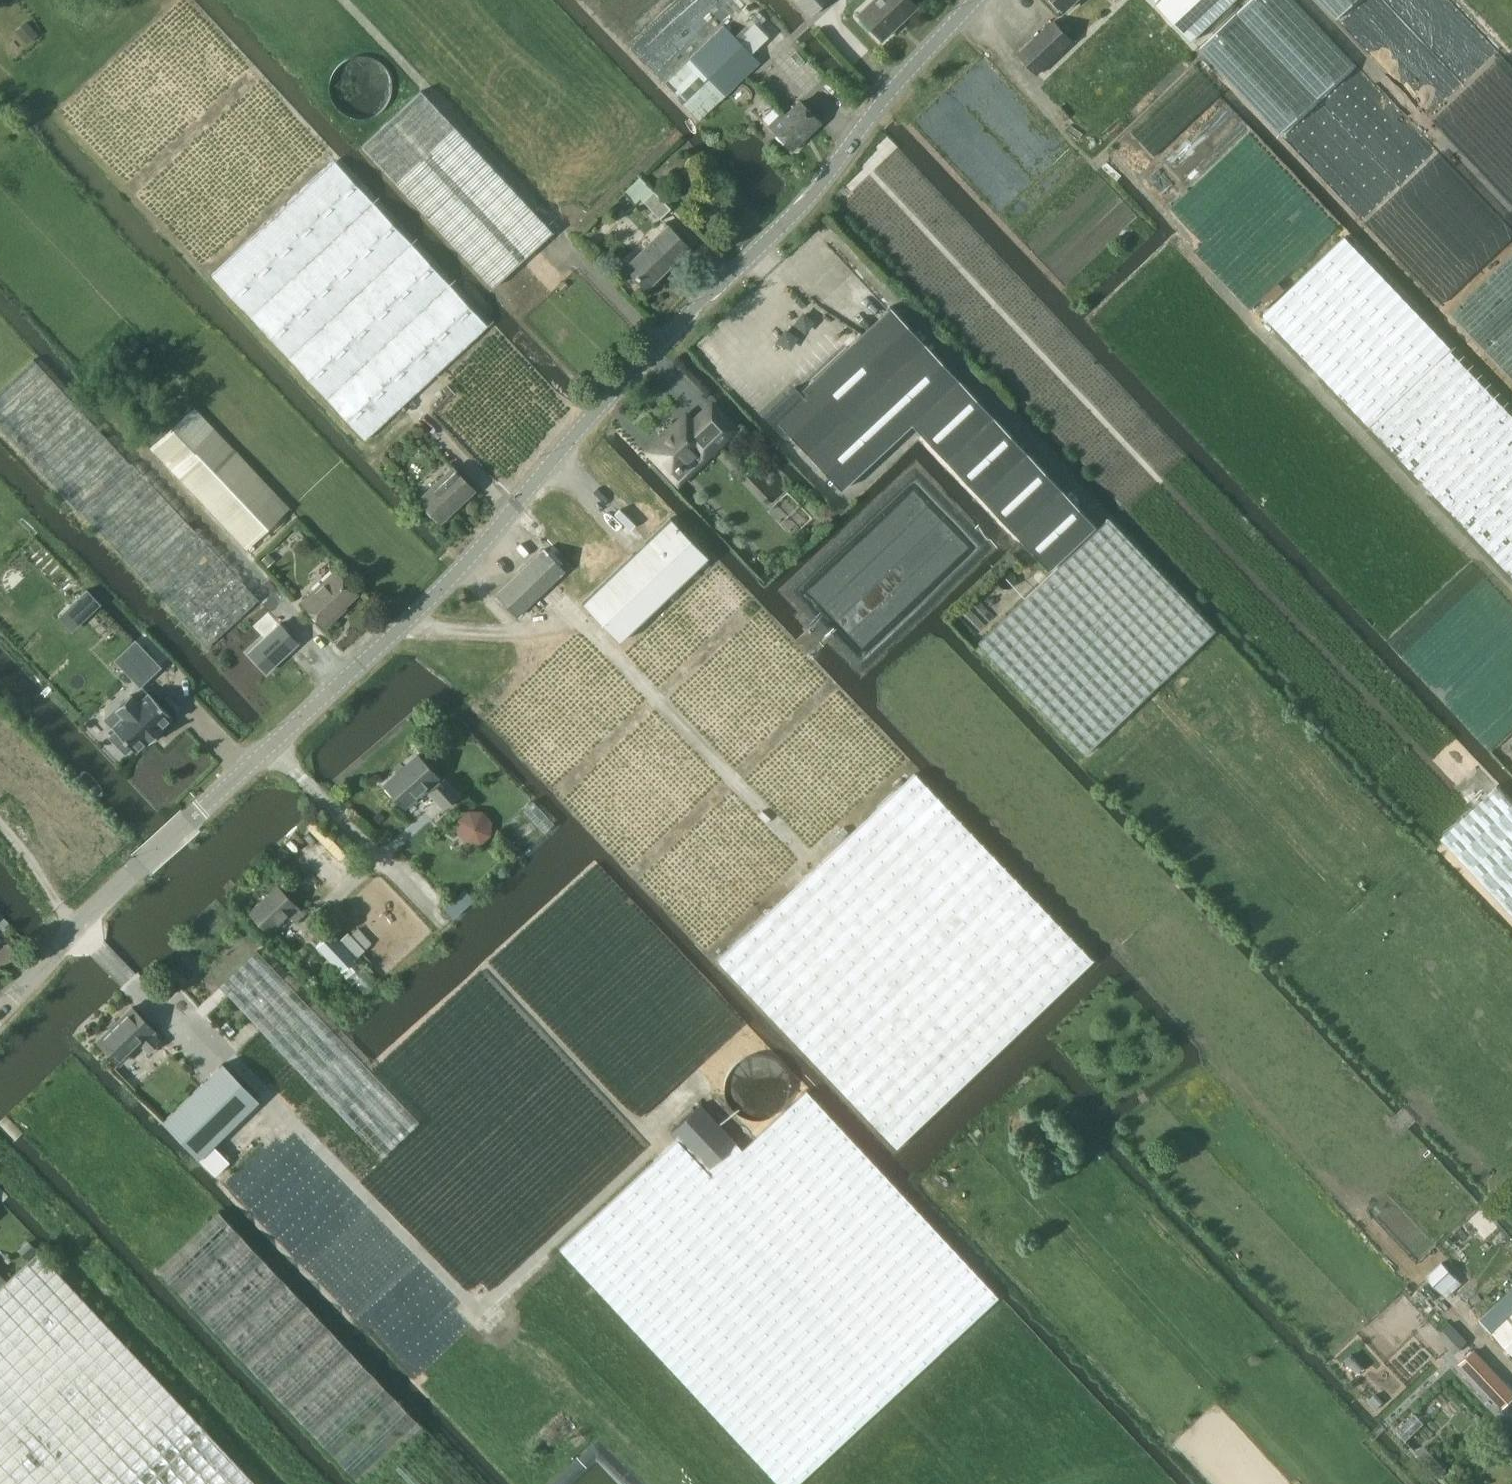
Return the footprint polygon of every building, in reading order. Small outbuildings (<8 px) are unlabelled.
[(811,14),(825,0),(797,0),(811,14)] [(917,6),(912,0),(869,0),(858,11),(879,34),(900,14),(904,18),(917,6)] [(1143,0),(1119,0),(1075,42),(1054,19),(1020,52),(1048,80),(1042,87),(1096,143),(1192,51),(1143,0)] [(1076,0),(1057,0),(1066,10),(1076,0)] [(1157,2),(1192,39),(1234,0),(1159,0),(1157,2)] [(726,25),(665,83),(699,119),(761,61),(726,25)] [(396,87),(396,86),(395,81),(394,75),(391,70),(387,65),(383,62),(378,59),(371,57),(366,57),(361,57),(354,59),(349,62),(345,65),(341,70),(338,75),(337,81),(336,86),(337,92),(338,97),(341,103),(344,107),(349,110),(353,113),(357,115),(364,116),(370,116),(376,114),(382,112),(386,108),(389,105),(393,99),(395,93),(396,87)] [(492,285),(554,230),(423,89),(362,145),(492,285)] [(820,122),(804,104),(799,98),(786,111),(783,109),(769,123),(793,147),(804,137),(801,134),(808,127),(811,130),(820,122)] [(366,438),(489,324),(337,159),(212,275),(366,438)] [(671,207),(641,175),(626,190),(636,202),(641,198),(646,198),(644,200),(661,217),(671,207)] [(647,288),(691,246),(668,223),(625,265),(647,288)] [(1345,236),(1263,314),(1511,575),(1511,413),(1345,236)] [(1450,313),(1511,378),(1511,255),(1450,313)] [(796,386),(766,415),(785,436),(788,432),(842,489),(912,423),(1048,569),(1095,525),(891,306),(801,391),(796,386)] [(34,357),(0,389),(0,427),(77,511),(207,649),(261,598),(132,461),(131,462),(34,357)] [(649,450),(672,474),(678,481),(716,447),(736,428),(712,403),(694,421),(687,414),(649,450)] [(441,520),(475,489),(453,465),(419,497),(441,520)] [(1085,753),(1150,692),(1216,629),(1109,517),(979,641),(1085,753)] [(672,518),(584,603),(621,641),(709,556),(672,518)] [(517,616),(566,570),(545,547),(496,594),(517,616)] [(326,626),(359,594),(335,568),(301,599),(326,626)] [(297,641),(269,611),(253,625),(264,638),(263,639),(254,631),(245,640),(253,649),(250,651),(267,669),(297,641)] [(141,685),(161,666),(136,639),(115,659),(141,685)] [(249,687),(264,673),(247,654),(232,668),(249,687)] [(185,706),(171,719),(166,713),(152,726),(157,731),(151,737),(152,739),(143,747),(158,765),(162,762),(164,764),(176,753),(178,756),(197,738),(193,735),(204,725),(185,706)] [(440,780),(437,776),(438,775),(417,753),(384,782),(405,805),(426,786),(445,807),(460,793),(444,777),(440,780)] [(916,774),(721,960),(896,1144),(1092,959),(916,774)] [(1498,784),(1441,837),(1511,914),(1511,799),(1498,784)] [(459,819),(458,832),(467,843),(481,844),(491,836),(493,822),(484,811),(470,810),(459,819)] [(305,913),(278,885),(250,911),(268,931),(288,912),(296,921),(305,913)] [(339,940),(331,931),(318,944),(343,971),(363,995),(380,979),(359,956),(366,949),(349,931),(339,940)] [(383,1156),(385,1154),(419,1122),(258,950),(221,985),(383,1156)] [(149,1053),(161,1042),(153,1033),(156,1030),(132,1006),(98,1040),(121,1064),(141,1045),(149,1053)] [(789,1087),(789,1082),(787,1076),(784,1070),(781,1065),(777,1062),(771,1058),(768,1057),(760,1055),(753,1056),(746,1058),(741,1060),(736,1064),(732,1069),(729,1074),(727,1080),(727,1086),(727,1092),(728,1097),(731,1102),(735,1108),(740,1112),(745,1115),(750,1117),(756,1118),(762,1118),(769,1116),(775,1113),(780,1109),(783,1104),(787,1099),(788,1093),(789,1087)] [(223,1061),(163,1119),(199,1157),(259,1099),(223,1061)] [(660,1156),(888,1398),(999,1295),(807,1089),(759,1133),(742,1149),(737,1142),(738,1141),(701,1102),(671,1131),(678,1139),(660,1156)] [(888,1398),(660,1156),(559,1249),(779,1483),(796,1483),(888,1398)] [(220,1211),(158,1269),(360,1483),(478,1483),(220,1211)] [(36,1249),(28,1241),(19,1250),(26,1258),(36,1249)] [(39,1251),(25,1263),(13,1251),(0,1263),(0,1483),(258,1483),(39,1251)] [(1441,1293),(1458,1278),(1443,1261),(1426,1276),(1441,1293)] [(1491,1330),(1511,1352),(1511,1311),(1491,1330)] [(1450,1323),(1437,1335),(1454,1353),(1467,1341),(1450,1323)] [(1444,1358),(1450,1352),(1437,1339),(1431,1345),(1444,1358)] [(1508,1385),(1473,1347),(1461,1359),(1496,1396),(1508,1385)]
